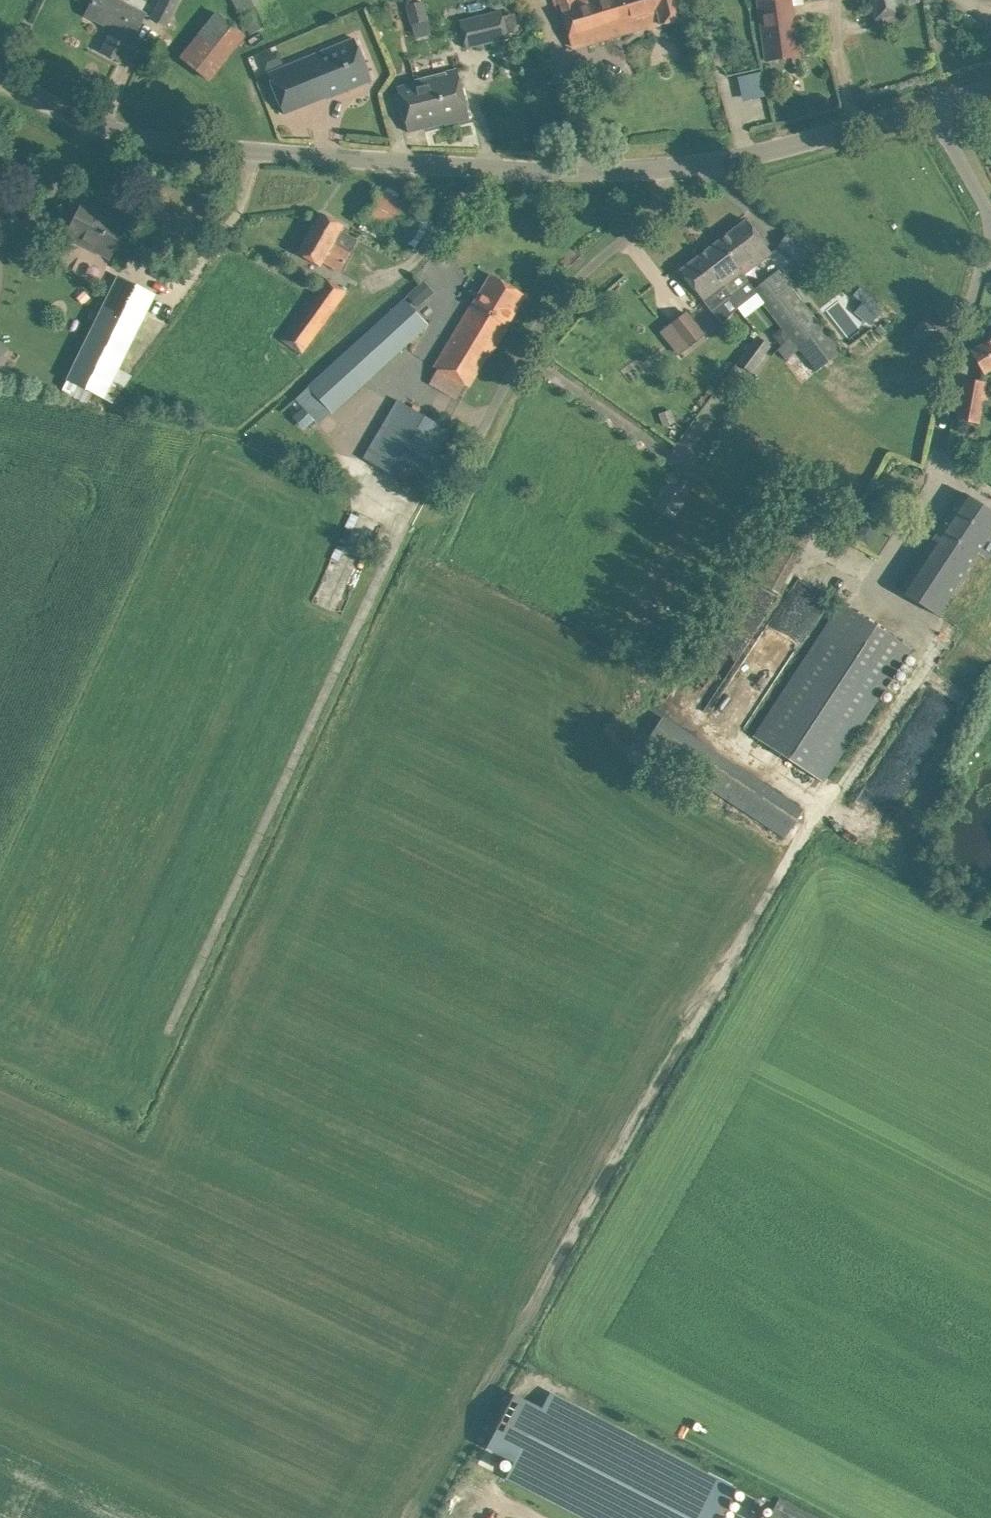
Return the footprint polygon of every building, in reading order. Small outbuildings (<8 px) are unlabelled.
[(130,42),(132,39),(145,14),(118,0),(94,0),(86,15),(114,29),(103,51),(121,60),(130,42)] [(151,19),(167,27),(179,0),(161,0),(151,19)] [(249,32),(280,16),(271,0),(233,0),(249,32)] [(410,24),(428,20),(423,0),(405,5),(410,24)] [(557,13),(561,12),(565,26),(571,46),(648,23),(650,28),(683,18),(678,0),(577,0),(576,0),(553,0),(557,13)] [(759,11),(763,40),(766,60),(798,55),(797,45),(796,35),(792,7),(791,0),(758,0),(759,11)] [(902,12),(910,11),(908,0),(870,0),(874,18),(877,31),(905,25),(902,12)] [(460,23),(465,48),(507,38),(502,13),(501,9),(459,19),(460,23)] [(245,35),(217,12),(180,57),(208,80),(245,35)] [(314,53),(267,72),(284,115),(331,96),(331,98),(373,82),(353,37),(314,53)] [(444,123),(444,125),(469,118),(457,69),(433,75),(434,77),(416,82),(397,87),(408,132),(444,123)] [(400,244),(419,213),(377,187),(358,219),(400,244)] [(111,253),(126,224),(84,202),(67,236),(81,243),(83,238),(111,253)] [(343,225),(322,213),(312,230),(301,248),(339,271),(357,240),(340,230),(343,225)] [(700,255),(680,271),(686,279),(692,287),(703,301),(704,300),(711,310),(723,321),(738,307),(755,293),(753,289),(747,281),(741,274),(752,265),(759,259),(770,251),(766,245),(759,236),(746,220),(718,241),(700,255)] [(798,263),(810,249),(789,231),(777,245),(798,263)] [(813,368),(838,350),(779,270),(753,289),(755,293),(781,328),(790,339),(799,349),(813,368)] [(279,339),(303,354),(343,289),(319,274),(279,339)] [(465,384),(469,386),(487,355),(489,356),(498,342),(509,325),(508,324),(525,295),(491,274),(473,304),(472,303),(457,328),(434,367),(437,369),(429,381),(457,397),(465,384)] [(89,391),(104,398),(156,294),(117,275),(67,379),(68,379),(62,390),(84,401),(89,391)] [(408,295),(418,306),(433,291),(423,281),(408,295)] [(316,419),(319,422),(425,322),(404,299),(297,400),(304,407),(316,419)] [(689,347),(704,335),(685,311),(670,323),(689,347)] [(914,330),(925,340),(935,329),(924,319),(914,330)] [(781,328),(772,335),(781,346),(790,339),(781,328)] [(770,346),(756,335),(737,362),(751,373),(770,346)] [(781,346),(776,349),(785,360),(799,349),(790,339),(781,346)] [(972,352),(984,372),(990,368),(990,340),(972,352)] [(983,382),(968,379),(960,418),(983,422),(987,399),(990,400),(990,398),(990,391),(989,391),(990,383),(983,382)] [(365,458),(419,488),(452,430),(398,399),(365,458)] [(304,407),(295,415),(307,427),(316,419),(304,407)] [(990,532),(990,510),(963,492),(899,590),(936,615),(990,532)] [(754,736),(822,782),(911,648),(842,602),(754,736)] [(698,781),(785,838),(804,809),(717,752),(698,781)] [(506,1477),(585,1517),(717,1517),(733,1486),(550,1392),(541,1408),(514,1394),(486,1447),(514,1461),(506,1477)] [(770,1517),(820,1517),(780,1498),(775,1507),(770,1517)]
